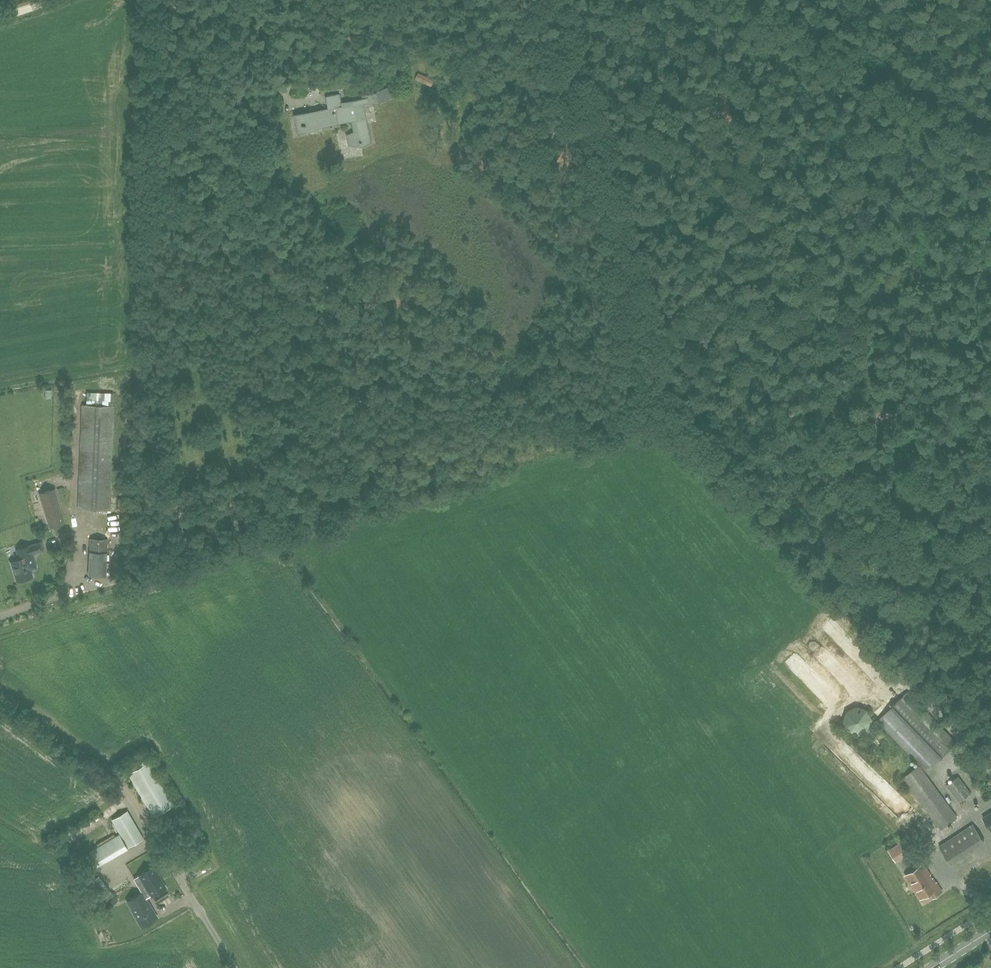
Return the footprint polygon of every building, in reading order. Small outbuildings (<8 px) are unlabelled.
[(379,103),(395,96),(390,86),(376,93),(361,95),(362,99),(342,103),(340,94),(326,96),(329,109),(295,115),(298,132),(314,129),(314,128),(350,121),(353,133),(347,136),(349,146),(359,146),(369,141),(362,104),(368,103),(368,105),(379,103)] [(109,510),(113,406),(114,393),(87,392),(87,405),(83,405),(79,508),(109,510)] [(40,494),(50,527),(65,523),(55,489),(40,494)] [(90,538),(89,575),(106,576),(107,539),(90,538)] [(27,560),(33,558),(30,546),(17,549),(20,559),(12,562),(18,581),(32,576),(27,560)] [(820,660),(826,656),(817,642),(811,646),(820,660)] [(806,670),(806,678),(814,678),(814,669),(806,670)] [(912,685),(906,673),(879,686),(885,699),(912,685)] [(927,771),(957,743),(908,692),(878,721),(927,771)] [(872,722),(872,721),(872,719),(872,718),(871,717),(871,716),(871,714),(870,713),(869,712),(869,711),(868,710),(867,709),(866,709),(865,708),(864,707),(862,707),(861,707),(860,706),(859,706),(857,706),(855,706),(854,707),(852,707),(851,707),(850,708),(849,709),(848,709),(847,710),(846,711),(845,712),(845,713),(844,714),(844,716),(843,717),(843,718),(843,719),(843,721),(843,722),(843,723),(843,724),(844,726),(844,727),(845,728),(845,729),(846,730),(847,731),(848,732),(849,733),(850,733),(851,734),(854,735),(855,735),(856,735),(857,735),(859,735),(860,735),(861,735),(862,734),(864,734),(865,733),(866,733),(867,732),(868,731),(869,730),(869,729),(870,728),(871,727),(871,726),(871,724),(872,723),(872,722)] [(815,725),(817,734),(828,731),(826,722),(815,725)] [(154,817),(175,804),(149,761),(128,774),(154,817)] [(902,778),(915,796),(940,830),(957,818),(919,766),(902,778)] [(966,811),(977,803),(970,794),(971,793),(958,776),(946,785),(958,802),(959,802),(966,811)] [(876,786),(886,797),(894,790),(884,779),(876,786)] [(892,796),(886,804),(904,819),(911,811),(892,796)] [(97,866),(128,848),(144,839),(127,811),(112,820),(120,834),(89,852),(97,866)] [(983,818),(990,830),(990,812),(983,818)] [(168,836),(179,829),(174,821),(163,829),(168,836)] [(984,841),(973,824),(939,846),(950,863),(984,841)] [(895,860),(901,856),(895,846),(889,850),(895,860)] [(154,912),(151,907),(146,898),(150,896),(150,897),(171,885),(168,879),(170,878),(164,869),(162,870),(153,855),(133,867),(147,891),(143,893),(142,893),(128,901),(131,906),(130,906),(142,927),(155,919),(152,913),(154,912)] [(923,864),(912,871),(906,875),(920,898),(930,892),(934,897),(942,891),(936,883),(923,864)] [(100,901),(111,892),(99,876),(88,884),(100,901)]
